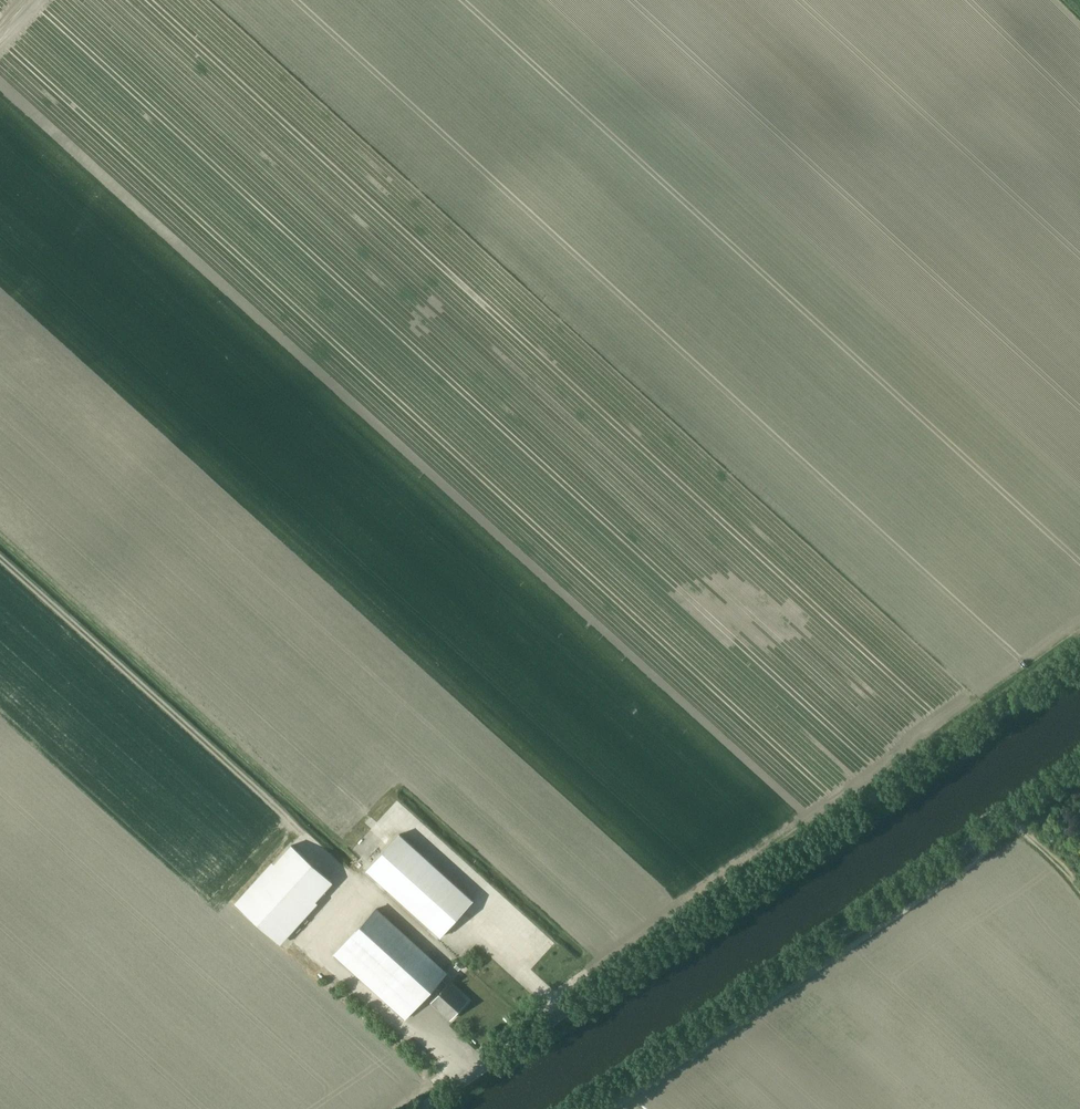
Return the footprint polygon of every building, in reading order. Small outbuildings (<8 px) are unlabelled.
[(368,872),(441,938),(474,902),(401,835),(368,872)] [(240,903),(281,941),(334,883),(292,846),(240,903)] [(451,1019),(467,1001),(443,978),(448,973),(377,909),(335,955),(406,1019),(435,987),(441,993),(433,1002),(451,1019)] [(456,967),(460,970),(465,965),(461,962),(456,967)]
